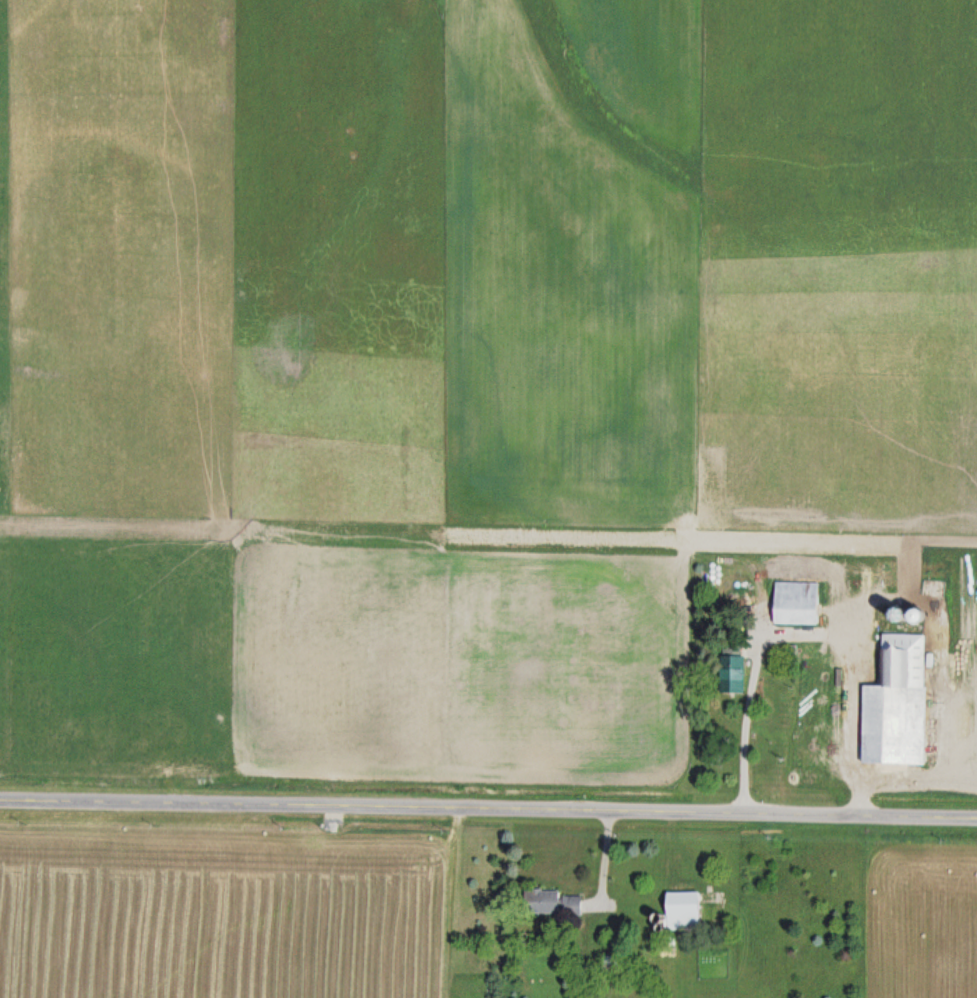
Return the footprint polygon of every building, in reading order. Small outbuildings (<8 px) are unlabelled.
[(815,626),(817,583),(773,582),(772,625),(815,626)] [(923,765),(924,636),(879,635),(879,686),(861,686),(860,765),(923,765)] [(743,657),(719,657),(719,694),(743,694),(743,657)] [(524,891),(523,915),(559,915),(559,891),(524,891)] [(698,894),(664,894),(664,931),(698,931),(698,894)] [(580,897),(562,897),(562,915),(580,915),(580,897)]
